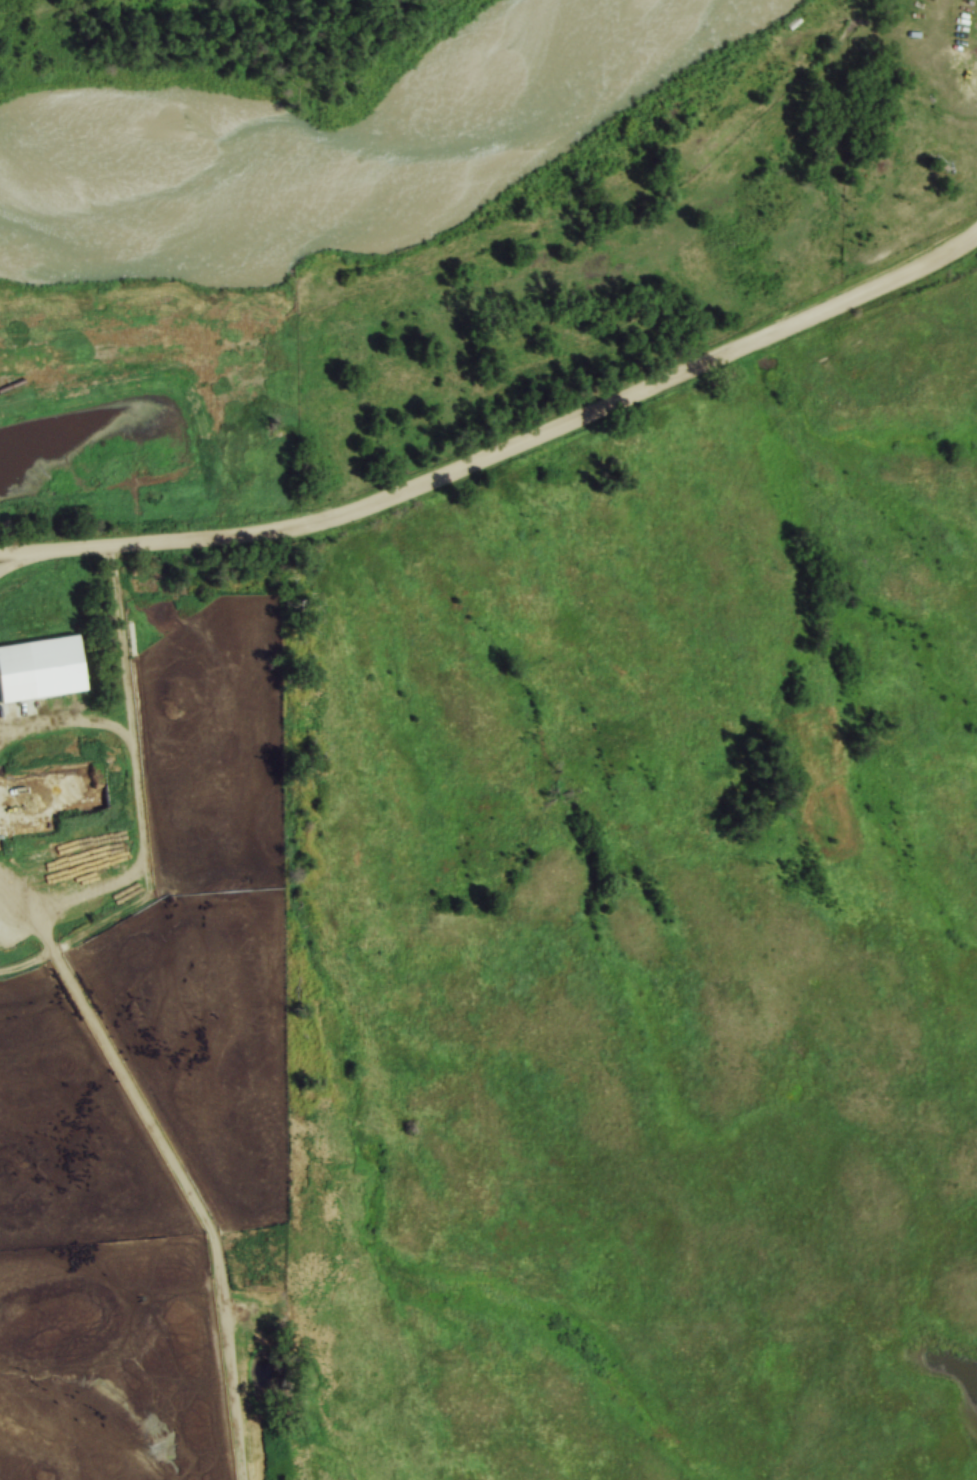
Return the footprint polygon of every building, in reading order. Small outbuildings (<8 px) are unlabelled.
[(0,649),(0,702),(1,706),(92,694),(84,637),(0,649)]
